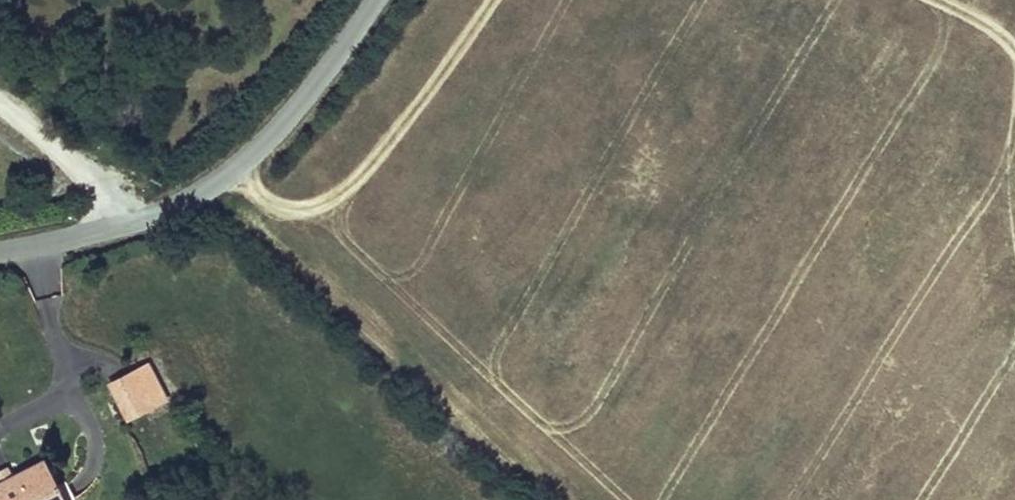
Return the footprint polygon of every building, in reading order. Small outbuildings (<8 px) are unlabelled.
[(166,397),(149,362),(109,382),(127,417),(166,397)] [(51,497),(60,493),(47,467),(0,491),(0,499),(53,499),(51,497)]
